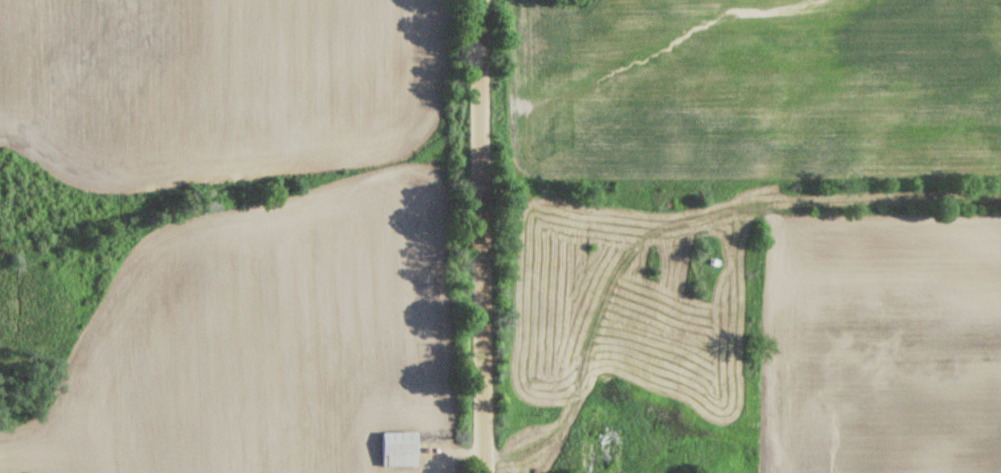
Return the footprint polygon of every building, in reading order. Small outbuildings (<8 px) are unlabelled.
[(380,432),(380,465),(416,465),(415,431),(380,432)]
